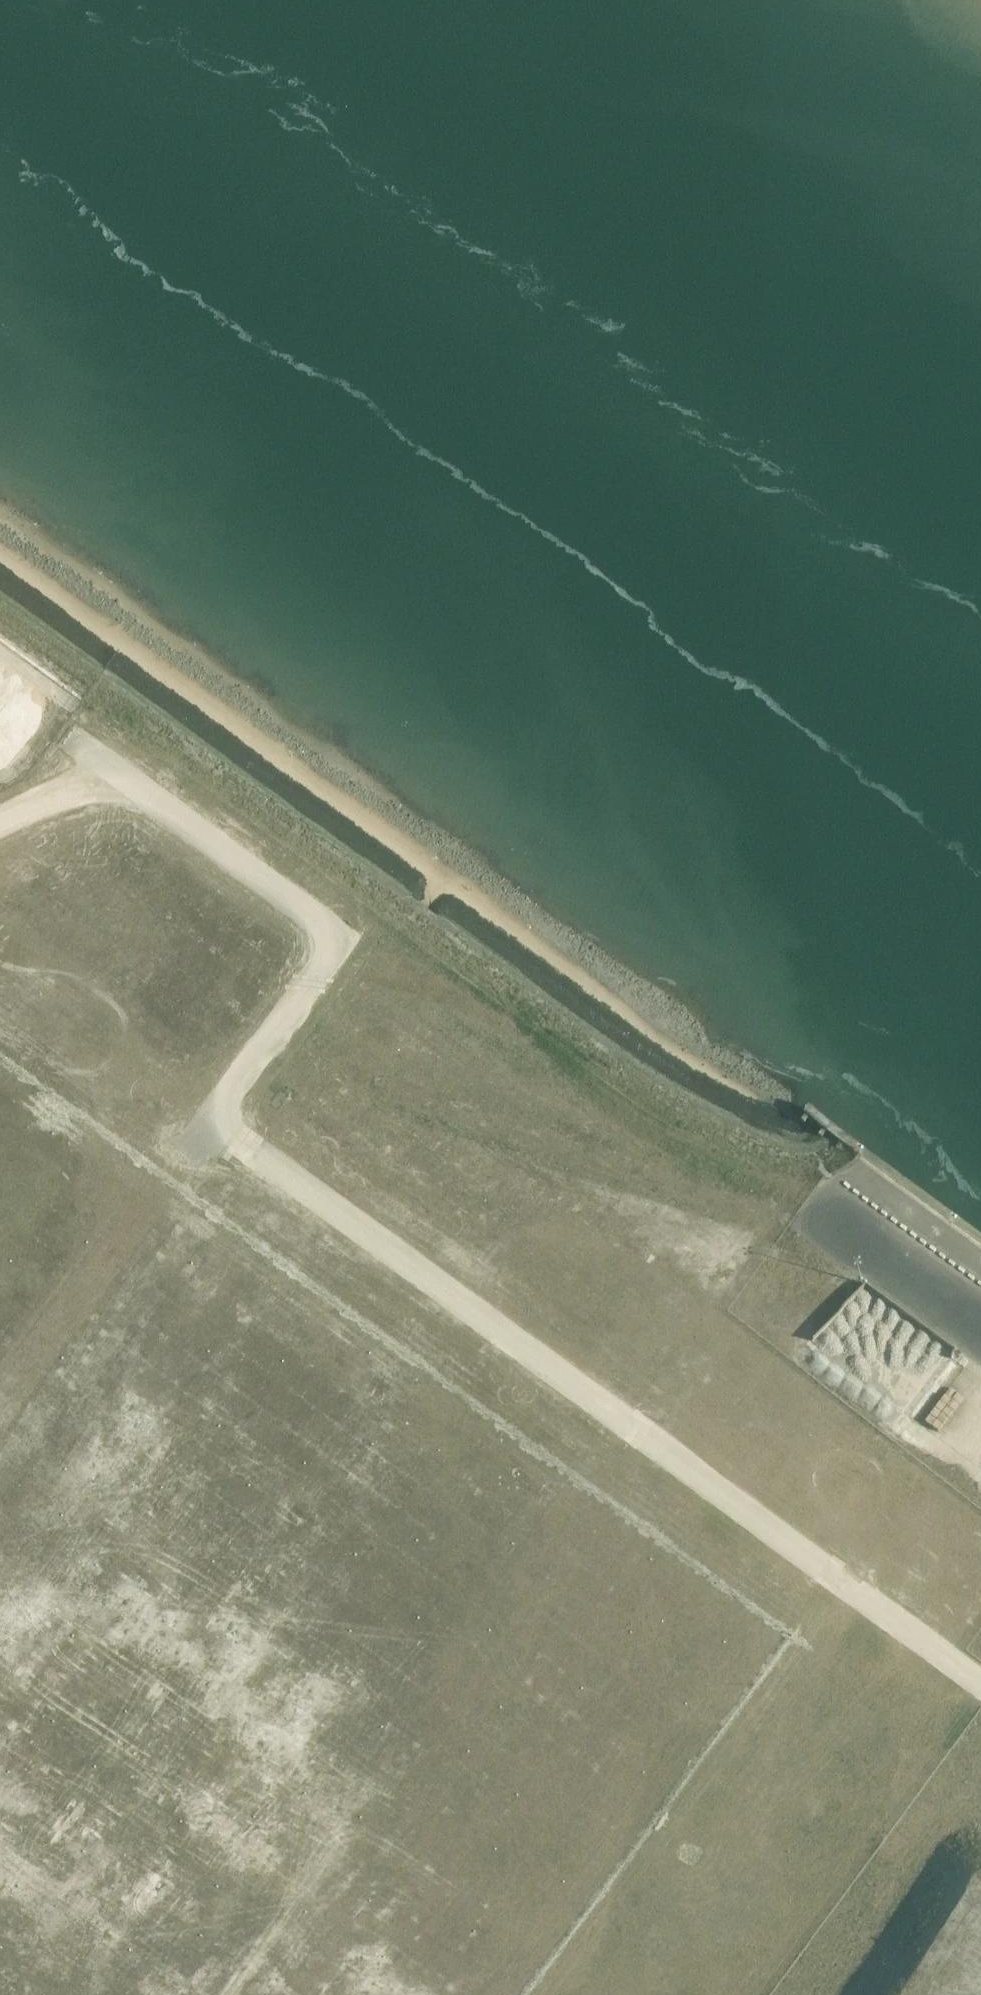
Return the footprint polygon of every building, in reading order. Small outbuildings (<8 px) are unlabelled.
[(0,679),(0,703),(13,714),(29,696),(4,674),(0,679)] [(844,1232),(825,1256),(842,1270),(862,1246),(844,1232)] [(258,1767),(279,1775),(286,1757),(265,1749),(258,1767)]
